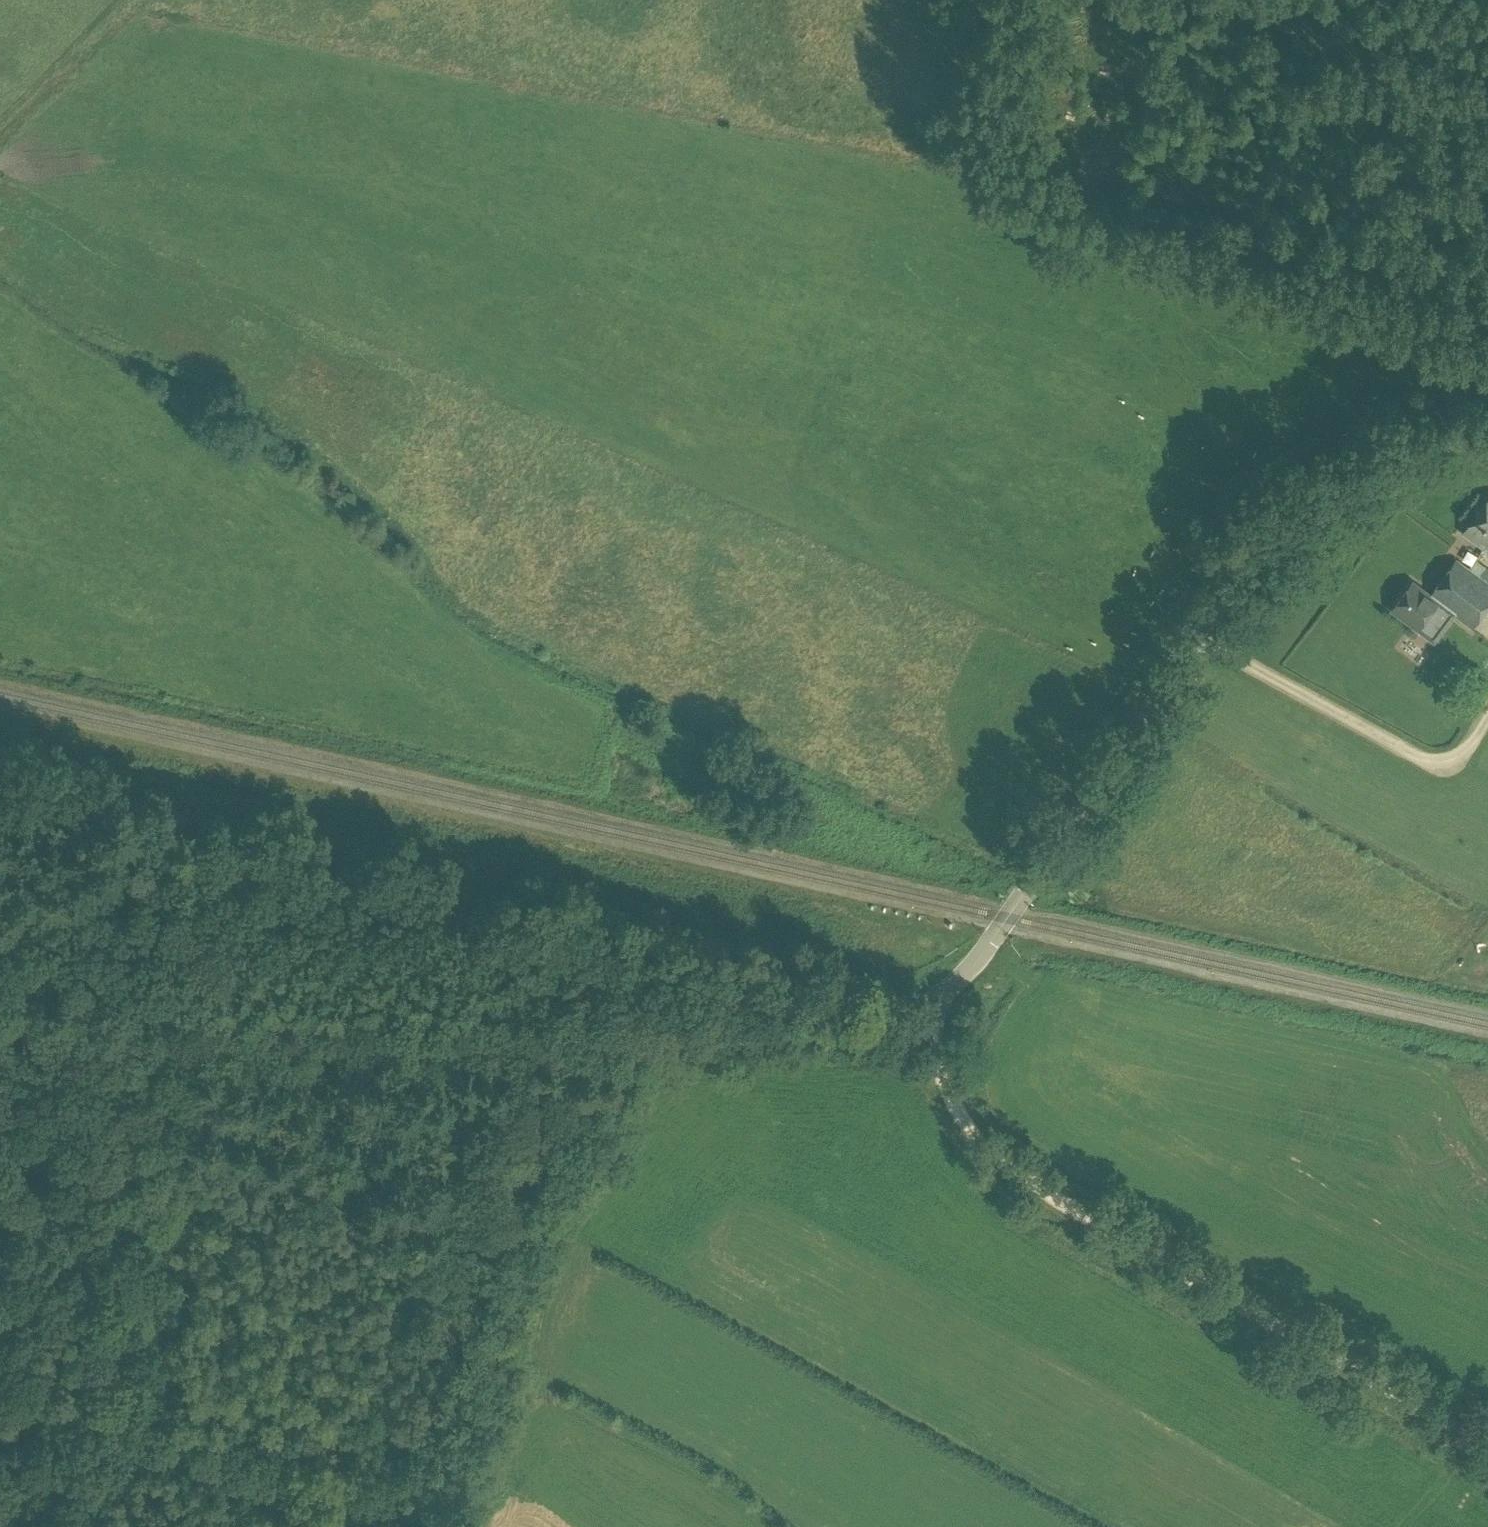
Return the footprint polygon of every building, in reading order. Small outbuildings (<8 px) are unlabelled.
[(1462,533),(1477,545),(1479,543),(1487,550),(1487,498),(1462,533)] [(1487,605),(1487,583),(1455,559),(1428,596),(1411,583),(1391,610),(1416,630),(1436,604),(1470,629),(1487,605)]
